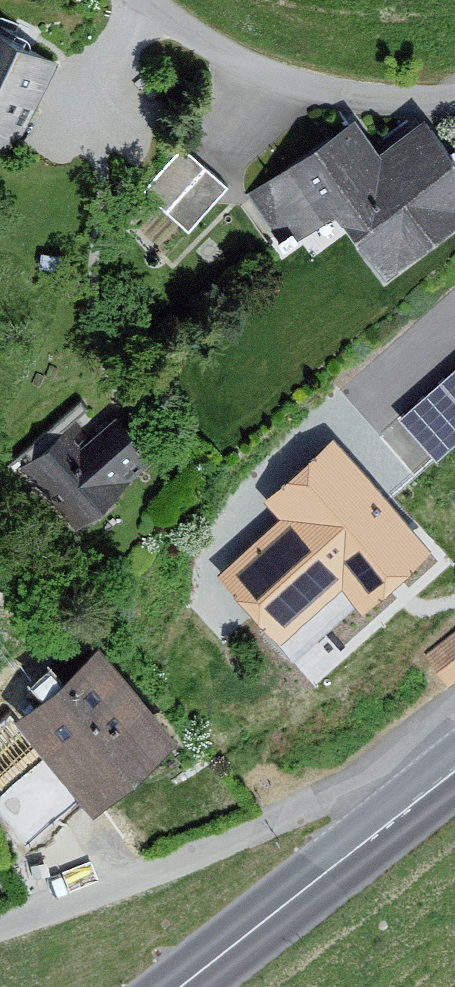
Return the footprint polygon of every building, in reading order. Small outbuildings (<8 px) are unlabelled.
[(0,42),(0,161),(4,163),(53,69),(0,42)] [(343,121),(240,194),(278,245),(327,210),(375,276),(454,219),(454,178),(415,122),(368,156),(343,121)] [(185,146),(156,185),(194,214),(223,174),(185,146)] [(438,450),(454,435),(454,365),(403,411),(438,450)] [(79,445),(65,428),(16,469),(67,532),(149,465),(111,419),(79,445)] [(418,554),(321,441),(252,500),(271,522),(210,574),(271,644),(337,588),(355,609),(418,554)] [(418,660),(442,686),(454,674),(454,627),(418,660)] [(165,737),(88,649),(2,724),(78,812),(165,737)]
